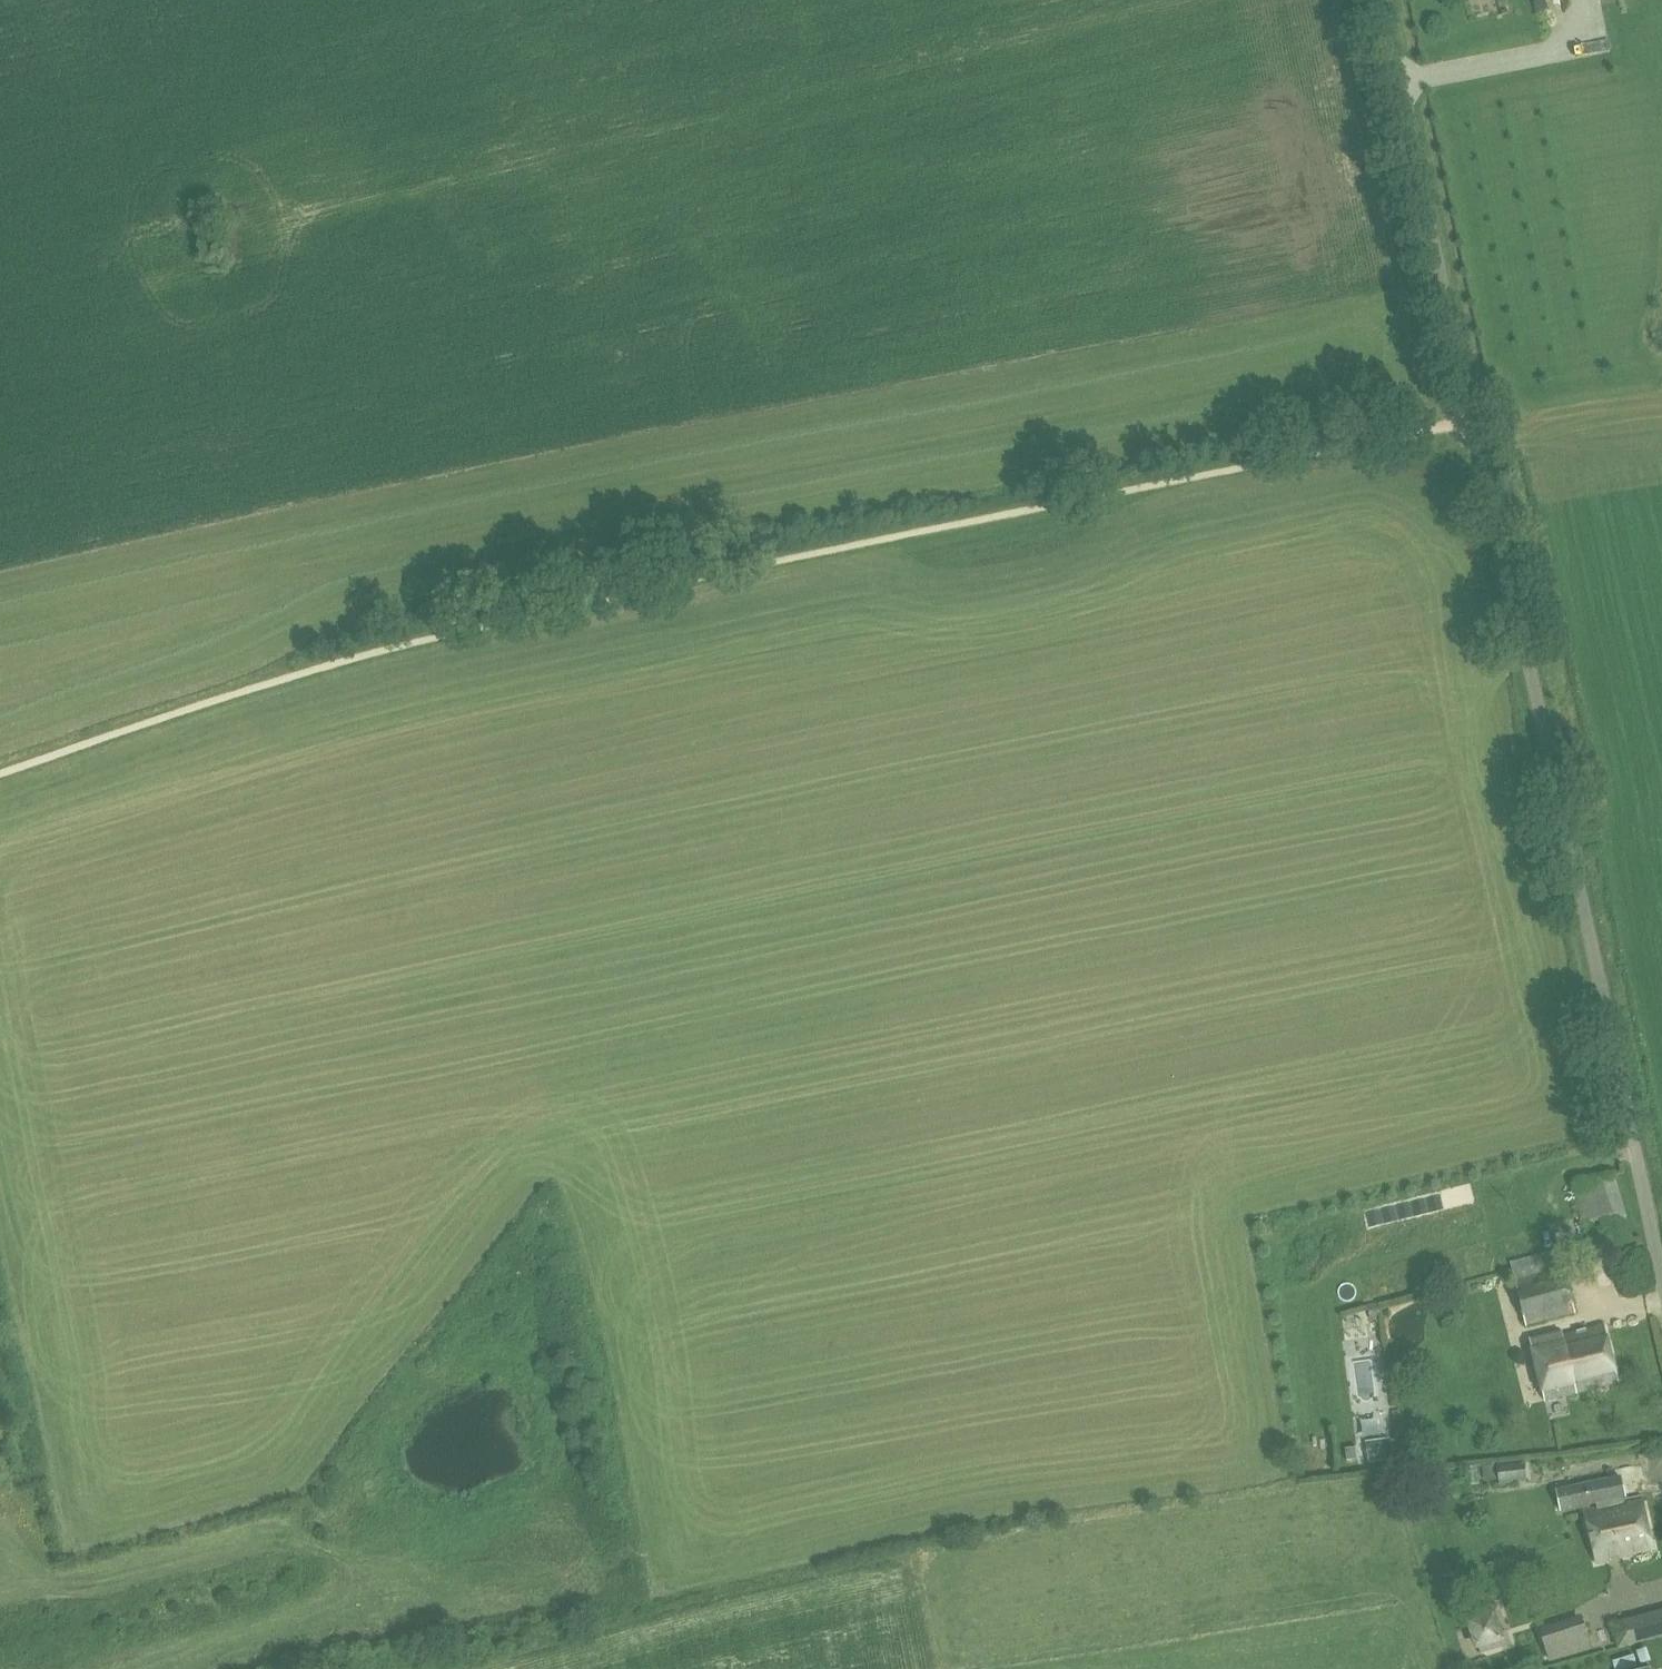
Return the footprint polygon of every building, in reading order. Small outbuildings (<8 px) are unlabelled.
[(1572,1185),(1590,1251),(1634,1241),(1615,1173),(1572,1185)] [(1571,1225),(1559,1227),(1564,1251),(1575,1249),(1571,1225)] [(1515,1279),(1527,1325),(1577,1314),(1564,1267),(1515,1279)] [(1369,1304),(1371,1318),(1382,1316),(1380,1303),(1369,1304)] [(1533,1339),(1548,1400),(1620,1383),(1606,1325),(1565,1335),(1564,1332),(1533,1339)] [(1386,1338),(1359,1340),(1364,1411),(1391,1409),(1386,1338)] [(1387,1459),(1387,1462),(1393,1461),(1391,1448),(1397,1447),(1396,1438),(1391,1439),(1390,1437),(1366,1441),(1369,1461),(1387,1459)] [(1358,1448),(1346,1450),(1347,1463),(1360,1462),(1358,1448)] [(1525,1459),(1497,1463),(1500,1482),(1528,1478),(1525,1459)] [(1495,1464),(1478,1467),(1480,1481),(1497,1478),(1495,1464)] [(1477,1466),(1466,1467),(1469,1483),(1480,1482),(1480,1481),(1478,1467),(1477,1466)] [(1609,1473),(1610,1476),(1557,1488),(1562,1510),(1596,1503),(1598,1510),(1601,1509),(1629,1503),(1628,1500),(1649,1497),(1643,1466),(1609,1473)] [(1598,1510),(1587,1513),(1597,1562),(1654,1549),(1643,1500),(1629,1503),(1601,1509),(1598,1510)] [(1498,1605),(1468,1614),(1480,1653),(1510,1643),(1506,1630),(1502,1631),(1498,1619),(1502,1618),(1498,1605)] [(1648,1615),(1654,1637),(1661,1635),(1661,1611),(1648,1615)] [(1549,1627),(1559,1661),(1599,1649),(1589,1615),(1549,1627)] [(1631,1619),(1613,1624),(1619,1646),(1636,1641),(1631,1619)]
